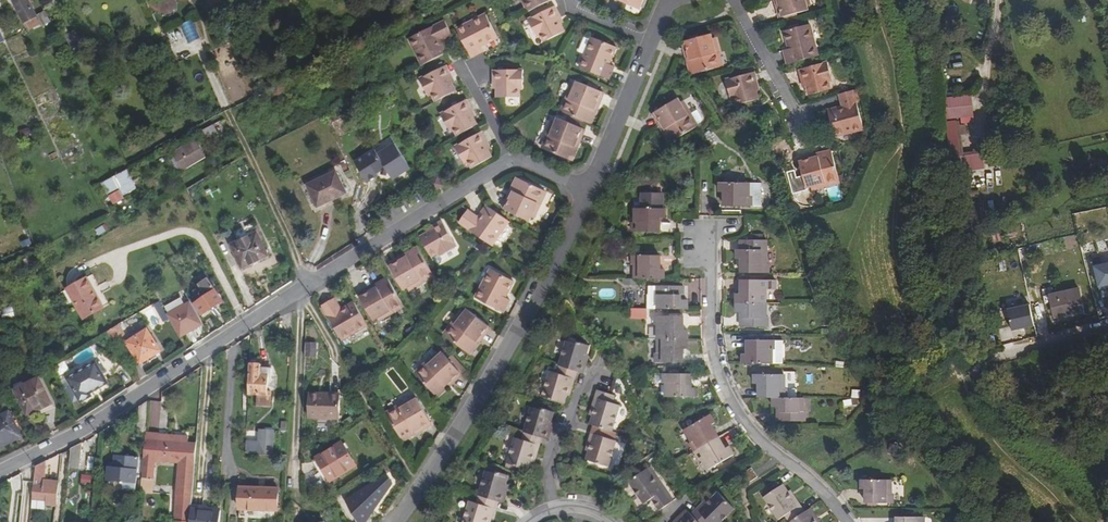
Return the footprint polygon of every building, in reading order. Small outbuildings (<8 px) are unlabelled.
[(28,32),(53,19),(48,10),(36,17),(28,0),(12,0),(28,32)] [(527,14),(549,2),(548,0),(520,0),(527,14)] [(627,3),(640,8),(643,0),(628,0),(627,3)] [(782,19),(807,12),(806,8),(809,7),(807,0),(779,0),(780,4),(778,5),(782,19)] [(564,34),(560,26),(557,21),(561,19),(560,18),(556,8),(555,7),(527,21),(536,38),(540,37),(543,44),(564,34)] [(471,58),(483,52),(480,47),(485,44),(485,45),(498,39),(486,17),(458,31),(470,56),(471,58)] [(181,24),(187,43),(200,39),(193,20),(181,24)] [(410,40),(423,66),(446,54),(442,47),(438,48),(436,43),(439,42),(453,35),(445,21),(410,40)] [(789,64),(818,56),(810,24),(785,30),(788,42),(791,42),(793,48),(785,50),(789,64)] [(712,35),(687,41),(690,55),(693,54),(694,60),(690,61),(693,75),(720,67),(717,53),(720,53),(716,39),(713,39),(712,35)] [(583,68),(610,79),(616,67),(607,64),(609,59),(611,60),(616,47),(595,38),(583,68)] [(685,42),(690,61),(694,60),(693,54),(690,55),(687,41),(685,42)] [(799,69),(803,83),(806,82),(808,88),(810,96),(832,90),(829,81),(833,80),(828,62),(799,69)] [(450,78),(454,76),(447,64),(420,79),(429,96),(433,94),(437,101),(457,91),(453,84),(450,78)] [(498,84),(498,90),(497,99),(520,100),(520,91),(524,92),(525,72),(495,71),(494,83),(498,84)] [(756,85),(759,84),(756,73),(728,80),(732,98),(737,97),(739,105),(760,100),(758,92),(756,85)] [(596,104),(602,90),(577,81),(575,85),(573,84),(567,97),(570,99),(563,113),(590,124),(596,110),(593,108),(594,104),(596,104)] [(593,108),(596,110),(604,91),(602,90),(596,104),(594,104),(593,108)] [(864,129),(854,90),(840,94),(843,108),(844,111),(838,112),(837,110),(830,112),(836,137),(864,129)] [(570,99),(567,97),(561,112),(563,113),(570,99)] [(470,113),(473,111),(466,99),(440,115),(449,131),(453,129),(457,137),(477,126),(473,118),(470,113)] [(679,100),(656,113),(663,125),(665,124),(668,130),(664,132),(671,144),(696,129),(689,117),(691,116),(684,103),(681,104),(679,100)] [(654,114),(664,132),(668,130),(665,124),(663,125),(656,113),(654,114)] [(689,117),(696,129),(698,128),(691,116),(689,117)] [(571,160),(577,147),(573,145),(575,140),(577,141),(582,127),(557,117),(555,121),(553,120),(547,134),(550,135),(543,149),(571,160)] [(216,123),(202,131),(206,139),(221,131),(216,123)] [(585,128),(582,127),(577,141),(575,140),(573,145),(577,147),(585,128)] [(487,145),(491,143),(484,131),(457,146),(466,164),(470,161),(474,168),(494,157),(490,150),(487,145)] [(947,133),(951,164),(976,162),(975,154),(962,155),(959,132),(947,133)] [(541,148),(543,149),(550,135),(547,134),(541,148)] [(394,180),(413,170),(396,137),(354,158),(367,183),(389,172),(394,180)] [(183,172),(208,157),(197,138),(172,153),(183,172)] [(831,151),(818,154),(819,159),(814,160),(813,158),(800,161),(806,187),(810,186),(810,189),(825,185),(824,182),(838,180),(831,151)] [(126,171),(102,183),(108,195),(132,183),(126,171)] [(443,178),(431,180),(433,191),(445,188),(443,178)] [(512,198),(506,210),(530,221),(531,218),(534,220),(541,206),(538,205),(545,191),(519,179),(512,191),(516,193),(513,199),(512,198)] [(725,206),(751,206),(751,197),(749,197),(750,184),(721,183),(721,192),(728,193),(728,197),(725,197),(725,206)] [(762,184),(750,184),(749,197),(751,197),(751,206),(761,207),(762,184)] [(312,206),(322,221),(333,214),(336,219),(350,210),(338,189),(312,206)] [(503,209),(506,210),(512,198),(513,199),(516,193),(512,191),(503,209)] [(538,205),(541,206),(548,193),(545,191),(538,205)] [(658,219),(665,219),(665,210),(664,210),(664,195),(644,195),(643,210),(637,210),(637,223),(635,223),(635,232),(661,233),(661,223),(658,223),(658,219)] [(481,219),(478,217),(465,208),(457,220),(491,244),(507,220),(487,205),(481,213),(484,214),(481,219)] [(325,226),(336,219),(333,214),(322,221),(325,226)] [(420,236),(431,256),(438,252),(440,256),(457,246),(442,220),(431,226),(433,229),(427,232),(420,236)] [(233,245),(244,268),(270,254),(254,223),(235,232),(240,242),(233,245)] [(417,247),(405,254),(408,258),(403,261),(401,259),(389,266),(402,289),(406,286),(408,288),(420,281),(419,279),(432,272),(417,247)] [(742,273),(769,274),(769,265),(767,265),(767,251),(738,250),(738,260),(745,260),(745,264),(742,264),(742,273)] [(408,258),(405,254),(388,264),(389,266),(401,259),(403,261),(408,258)] [(636,279),(665,279),(665,270),(658,270),(658,265),(661,265),(661,256),(634,255),(634,265),(636,265),(636,279)] [(1107,288),(1107,263),(1095,266),(1100,289),(1107,288)] [(511,300),(504,296),(506,291),(508,292),(514,280),(493,269),(477,298),(505,312),(511,300)] [(419,279),(420,281),(433,274),(432,272),(419,279)] [(389,278),(376,285),(378,288),(373,292),(372,290),(359,297),(373,319),(377,317),(378,320),(391,312),(390,310),(403,303),(389,278)] [(208,297),(197,305),(203,315),(224,302),(209,279),(200,285),(208,297)] [(85,319),(104,308),(88,280),(68,290),(85,319)] [(738,294),(737,303),(766,304),(767,290),(769,290),(769,281),(741,280),(741,289),(744,290),(744,294),(738,294)] [(378,288),(376,285),(358,295),(359,297),(372,290),(373,292),(378,288)] [(648,309),(687,310),(688,300),(680,300),(680,295),(683,296),(683,287),(657,286),(657,287),(649,287),(649,295),(648,295),(648,309)] [(1056,317),(1074,313),(1072,307),(1083,304),(1080,288),(1043,297),(1045,304),(1052,303),(1056,317)] [(1007,300),(1008,308),(1025,305),(1023,296),(1007,300)] [(339,342),(366,327),(353,305),(347,307),(342,310),(334,298),(317,307),(339,342)] [(996,314),(993,302),(977,305),(979,317),(996,314)] [(390,310),(391,312),(404,305),(403,303),(390,310)] [(766,318),(766,304),(737,303),(737,313),(744,314),(744,318),(741,318),(741,326),(769,326),(769,318),(766,318)] [(1072,307),(1074,313),(1085,310),(1083,304),(1072,307)] [(1008,340),(1038,338),(1036,306),(1006,308),(1008,340)] [(187,318),(181,307),(169,314),(183,339),(189,335),(181,322),(187,318)] [(468,353),(478,341),(475,339),(478,335),(479,336),(488,325),(467,309),(464,312),(462,311),(453,323),(455,324),(446,335),(468,353)] [(648,318),(648,309),(631,309),(631,318),(648,318)] [(658,339),(687,339),(687,330),(680,330),(680,325),(683,325),(683,316),(656,316),(656,325),(658,325),(658,339)] [(455,324),(453,323),(444,334),(446,335),(455,324)] [(475,339),(478,341),(490,326),(488,325),(479,336),(478,335),(475,339)] [(161,351),(147,330),(127,343),(141,364),(161,351)] [(687,339),(658,339),(658,353),(656,353),(655,362),(683,362),(683,353),(680,353),(680,348),(687,348),(687,339)] [(559,365),(577,371),(584,373),(587,362),(585,361),(589,346),(577,342),(576,344),(566,341),(558,365),(559,365)] [(744,364),(773,364),(773,350),(775,350),(775,341),(748,341),(748,350),(751,350),(750,354),(744,354),(744,364)] [(302,343),(302,358),(314,358),(314,344),(302,343)] [(436,352),(424,363),(426,364),(416,374),(436,395),(447,385),(443,382),(448,378),(449,380),(459,370),(441,351),(438,354),(436,352)] [(81,402),(91,396),(90,393),(108,383),(98,362),(68,378),(81,402)] [(426,364),(424,363),(414,372),(416,374),(426,364)] [(246,364),(245,395),(254,396),(254,407),(268,408),(268,393),(264,392),(265,376),(257,374),(258,364),(246,364)] [(574,378),(577,371),(559,365),(557,373),(550,371),(542,397),(557,402),(564,404),(570,385),(572,378),(574,378)] [(443,382),(447,385),(461,372),(459,370),(449,380),(448,378),(443,382)] [(664,383),(664,374),(654,374),(653,379),(655,383),(664,383)] [(691,383),(691,374),(664,374),(664,383),(666,383),(666,397),(695,397),(695,388),(688,388),(689,383),(691,383)] [(774,398),(787,398),(787,389),(785,389),(785,375),(756,375),(756,385),(763,385),(763,389),(760,389),(760,398),(774,398)] [(52,405),(39,378),(15,390),(28,416),(52,405)] [(588,424),(592,426),(610,431),(611,431),(620,405),(613,403),(615,396),(612,395),(597,390),(594,398),(597,399),(593,408),(588,424)] [(306,393),(305,420),(336,420),(336,393),(306,393)] [(429,424),(414,394),(382,413),(400,442),(429,424)] [(787,398),(774,398),(774,408),(781,408),(781,412),(778,412),(778,421),(806,422),(806,413),(804,413),(804,399),(787,398)] [(148,438),(148,434),(151,401),(140,408),(138,438),(148,438)] [(524,432),(542,438),(549,440),(552,428),(549,427),(551,422),(554,412),(542,408),(541,410),(530,407),(523,432),(524,432)] [(9,412),(0,417),(0,448),(22,437),(9,412)] [(698,450),(721,436),(716,428),(714,430),(712,426),(718,422),(713,414),(689,429),(696,440),(693,442),(698,450)] [(608,439),(610,431),(592,426),(590,434),(592,434),(589,445),(584,460),(607,467),(616,441),(608,439)] [(244,454),(270,456),(272,431),(256,430),(255,442),(244,442),(244,454)] [(539,445),(542,438),(524,432),(522,440),(515,438),(507,465),(529,472),(533,456),(537,444),(539,445)] [(194,509),(199,445),(190,444),(190,438),(183,438),(182,443),(160,441),(160,435),(148,434),(148,438),(144,479),(154,480),(156,462),(187,464),(182,521),(193,521),(194,509)] [(721,436),(698,450),(703,458),(705,456),(712,468),(736,454),(732,446),(725,450),(723,446),(726,444),(721,436)] [(323,484),(355,466),(339,441),(309,460),(323,484)] [(72,448),(70,469),(80,470),(82,443),(79,445),(72,448)] [(90,465),(96,465),(98,446),(91,445),(90,465)] [(115,467),(110,466),(108,480),(124,482),(123,488),(137,490),(139,458),(117,456),(116,463),(115,467)] [(37,466),(33,499),(46,500),(46,505),(58,506),(60,483),(45,482),(46,461),(37,466)] [(364,521),(368,521),(398,482),(378,468),(347,510),(364,521)] [(659,510),(673,501),(665,489),(663,491),(648,468),(628,482),(644,504),(652,499),(655,505),(659,510)] [(756,477),(751,469),(742,474),(747,483),(756,477)] [(478,495),(497,502),(502,504),(505,496),(507,491),(504,490),(509,476),(497,471),(496,474),(485,470),(477,495),(478,495)] [(84,473),(81,483),(91,486),(94,476),(84,473)] [(865,503),(892,503),(892,494),(890,494),(890,481),(861,481),(861,489),(868,490),(868,494),(865,494),(865,503)] [(788,521),(790,521),(804,512),(799,505),(797,507),(783,485),(763,499),(778,520),(784,516),(788,521)] [(234,519),(275,520),(276,488),(267,488),(259,488),(236,486),(235,499),(234,519)] [(690,515),(697,521),(720,521),(734,509),(717,493),(704,506),(699,511),(697,509),(690,515)] [(497,502),(478,495),(476,503),(469,501),(462,521),(488,521),(492,509),(494,510),(497,502)] [(218,510),(194,509),(193,521),(217,521),(218,510)] [(690,515),(686,510),(677,518),(678,520),(676,521),(697,521),(690,515)] [(804,512),(790,521),(816,521),(808,510),(804,512)]
